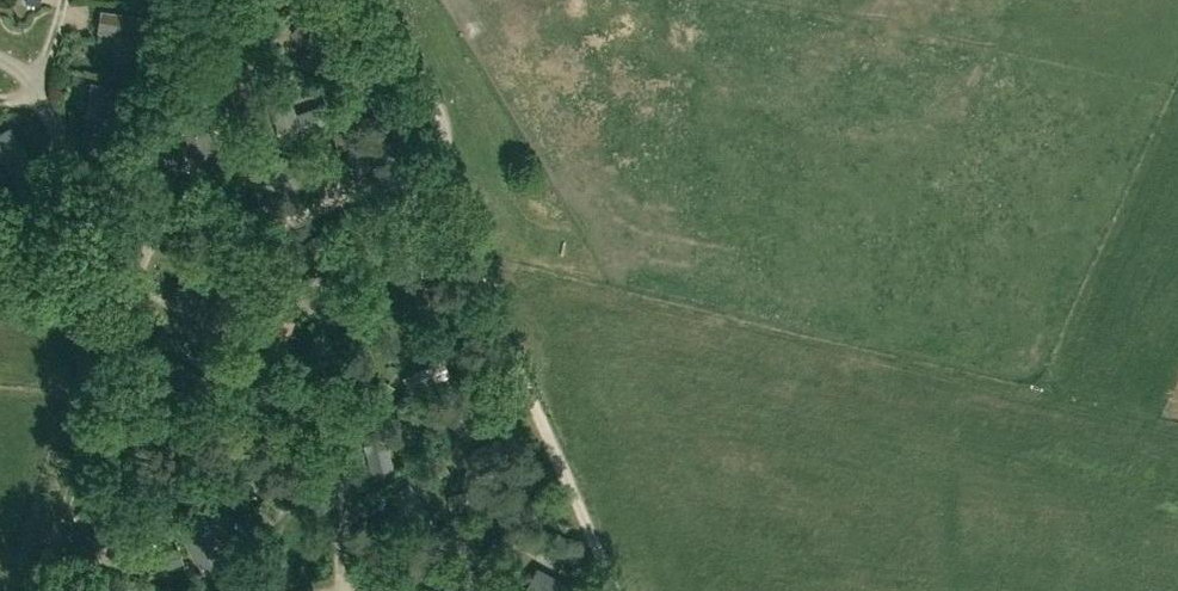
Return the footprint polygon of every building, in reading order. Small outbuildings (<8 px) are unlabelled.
[(86,0),(84,23),(118,26),(118,18),(131,19),(132,4),(86,0)] [(275,123),(319,113),(315,95),(271,105),(275,123)] [(183,156),(209,127),(184,104),(158,134),(183,156)] [(18,153),(0,127),(0,166),(18,153)] [(345,421),(352,464),(375,461),(372,445),(405,440),(400,412),(345,421)] [(173,530),(187,561),(206,552),(191,521),(173,530)]
